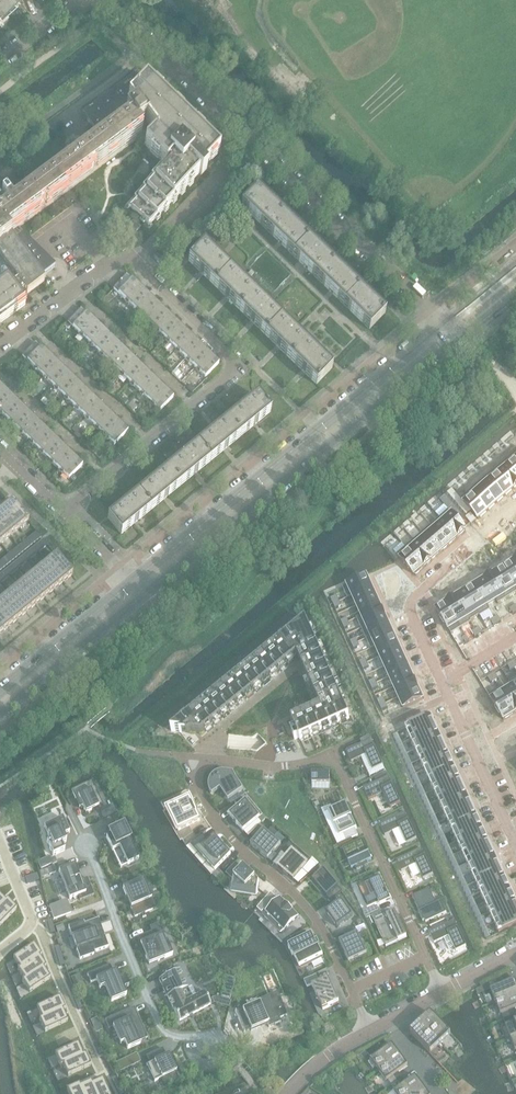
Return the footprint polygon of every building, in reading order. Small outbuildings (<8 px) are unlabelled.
[(112,153),(140,132),(141,132),(138,128),(146,121),(155,134),(145,145),(166,166),(125,208),(128,210),(129,208),(148,226),(199,173),(201,175),(206,170),(207,170),(205,168),(219,153),(166,102),(146,83),(146,82),(137,73),(82,114),(101,139),(112,153)] [(10,238),(6,232),(40,207),(40,206),(43,203),(44,204),(91,169),(90,168),(94,166),(95,166),(112,153),(101,139),(12,206),(10,202),(9,203),(5,197),(0,201),(4,206),(4,207),(6,210),(0,215),(0,245),(10,238)] [(247,180),(237,170),(232,175),(242,185),(247,180)] [(242,185),(232,175),(227,181),(237,190),(242,185)] [(237,190),(227,181),(222,186),(233,195),(237,190)] [(233,195),(222,186),(217,191),(228,200),(233,195)] [(267,231),(283,214),(257,189),(241,206),(267,231)] [(228,200),(217,191),(213,196),(223,206),(228,200)] [(223,206),(213,196),(208,201),(218,211),(223,206)] [(218,211),(208,201),(203,206),(213,216),(218,211)] [(213,216),(203,206),(198,211),(208,221),(213,216)] [(208,221),(198,211),(193,216),(203,226),(208,221)] [(292,256),(308,239),(283,214),(267,231),(292,256)] [(203,226),(193,216),(188,221),(198,231),(203,226)] [(198,231),(188,221),(183,226),(194,236),(198,231)] [(194,236),(183,226),(178,231),(189,241),(194,236)] [(189,241),(178,231),(173,236),(184,246),(189,241)] [(184,246),(173,236),(168,242),(179,251),(184,246)] [(46,260),(45,260),(22,238),(15,243),(11,237),(10,238),(0,245),(0,260),(14,279),(8,283),(18,296),(19,296),(24,292),(27,295),(44,282),(42,279),(55,270),(56,270),(46,260)] [(214,285),(230,269),(211,251),(214,248),(203,238),(195,246),(199,249),(188,261),(214,285)] [(318,280),(334,264),(308,239),(292,256),(318,280)] [(169,259),(163,252),(160,250),(153,257),(163,266),(169,259)] [(343,305),(359,288),(334,264),(318,280),(343,305)] [(239,310),(255,294),(230,269),(214,285),(239,310)] [(137,284),(127,274),(122,279),(132,289),(137,284)] [(25,304),(19,296),(18,296),(8,283),(5,279),(0,283),(4,288),(0,291),(0,323),(25,304)] [(132,289),(122,279),(118,284),(128,293),(132,289)] [(128,293),(118,284),(113,288),(123,298),(128,293)] [(134,308),(147,294),(137,284),(132,289),(128,293),(123,298),(134,308)] [(369,330),(385,313),(359,288),(343,305),(369,330)] [(144,318),(157,304),(147,294),(134,308),(144,318)] [(265,335),(281,318),(255,294),(239,310),(265,335)] [(154,328),(167,313),(157,304),(144,318),(154,328)] [(91,318),(81,308),(77,313),(87,323),(91,318)] [(87,323),(77,313),(73,317),(83,327),(87,323)] [(164,338),(178,324),(167,313),(154,328),(164,338)] [(83,327),(73,317),(68,322),(78,332),(83,327)] [(88,342),(102,328),(91,318),(87,323),(83,327),(78,332),(88,342)] [(290,360),(306,343),(281,318),(265,335),(290,360)] [(174,348),(188,334),(178,324),(164,338),(174,348)] [(98,352),(112,338),(102,328),(88,342),(98,352)] [(59,342),(65,336),(60,331),(54,337),(59,342)] [(184,357),(198,343),(188,334),(174,348),(184,357)] [(108,361),(122,348),(112,338),(98,352),(108,361)] [(46,352),(36,342),(32,346),(42,357),(46,352)] [(195,367),(208,353),(198,343),(184,357),(195,367)] [(316,385),(331,369),(332,368),(306,343),(290,360),(316,385)] [(42,357),(32,346),(27,351),(38,361),(42,357)] [(119,372),(133,358),(122,348),(108,361),(119,372)] [(38,361),(27,351),(22,356),(33,366),(38,361)] [(43,376),(56,362),(46,352),(42,357),(38,361),(33,366),(43,376)] [(205,378),(219,363),(208,353),(195,367),(205,378)] [(129,381),(143,368),(133,358),(119,372),(129,381)] [(53,386),(67,372),(56,362),(43,376),(53,386)] [(139,391),(153,377),(143,368),(129,381),(139,391)] [(63,395),(77,381),(67,372),(53,386),(63,395)] [(149,401),(163,387),(153,377),(139,391),(149,401)] [(73,405),(87,392),(77,381),(63,395),(73,405)] [(191,384),(187,388),(193,393),(196,389),(191,384)] [(11,396),(1,386),(0,387),(0,407),(11,396)] [(160,411),(173,397),(163,387),(149,401),(160,411)] [(84,415),(97,401),(87,392),(73,405),(84,415)] [(22,406),(11,396),(0,407),(0,412),(8,420),(22,406)] [(241,437),(258,423),(271,412),(257,396),(227,421),(241,437)] [(94,425),(107,411),(97,401),(84,415),(94,425)] [(133,411),(137,407),(132,402),(128,406),(133,411)] [(18,430),(32,416),(22,406),(8,420),(18,430)] [(104,435),(118,421),(107,411),(94,425),(104,435)] [(28,440),(42,425),(32,416),(18,430),(28,440)] [(72,424),(67,419),(64,423),(68,428),(72,424)] [(114,445),(128,431),(118,421),(104,435),(114,445)] [(211,461),(241,437),(227,421),(197,445),(211,461)] [(38,449),(52,435),(42,425),(28,440),(38,449)] [(79,428),(74,433),(81,440),(86,435),(79,428)] [(49,459),(62,445),(52,435),(38,449),(49,459)] [(59,469),(72,455),(62,445),(49,459),(59,469)] [(181,486),(211,461),(197,445),(167,470),(181,486)] [(69,479),(81,467),(83,465),(72,455),(59,469),(69,479)] [(505,464),(515,477),(515,460),(513,456),(505,464)] [(496,471),(510,488),(515,483),(515,477),(505,464),(496,471)] [(151,510),(181,486),(167,470),(138,494),(151,510)] [(496,471),(488,478),(502,495),(510,488),(496,471)] [(488,478),(479,485),(493,502),(502,495),(488,478)] [(479,485),(471,493),(485,509),(493,502),(479,485)] [(471,493),(462,500),(476,517),(485,509),(471,493)] [(121,535),(138,521),(151,510),(138,494),(107,519),(121,535)] [(29,521),(13,501),(3,509),(20,529),(29,521)] [(3,509),(0,512),(0,524),(10,536),(20,529),(3,509)] [(448,510),(439,518),(456,538),(465,530),(452,515),(449,512),(448,510)] [(471,514),(466,518),(471,525),(476,521),(471,514)] [(439,518),(430,525),(447,545),(456,538),(439,518)] [(0,524),(0,543),(1,544),(10,536),(0,524)] [(430,525),(422,533),(439,553),(447,545),(430,525)] [(422,533),(413,540),(430,560),(439,553),(422,533)] [(413,540),(405,547),(422,567),(430,560),(413,540)] [(405,547),(396,555),(413,575),(422,567),(405,547)] [(73,575),(56,555),(47,563),(63,583),(73,575)] [(503,568),(515,589),(515,588),(515,567),(513,562),(503,568)] [(63,583),(47,563),(38,570),(54,590),(63,583)] [(494,574),(508,598),(510,597),(515,593),(515,589),(503,568),(494,574)] [(54,590),(38,570),(29,578),(45,598),(54,590)] [(494,574),(484,580),(498,604),(508,598),(494,574)] [(366,577),(342,588),(347,598),(371,587),(366,577)] [(45,598),(29,578),(19,585),(36,605),(45,598)] [(484,580),(474,586),(489,611),(490,610),(487,606),(496,601),(498,604),(484,580)] [(36,605),(19,585),(10,593),(26,613),(36,605)] [(474,586),(465,592),(480,617),(489,611),(474,586)] [(371,587),(347,598),(347,599),(352,597),(356,606),(376,597),(371,587)] [(465,592),(455,598),(470,622),(471,622),(470,621),(479,616),(480,617),(465,592)] [(26,613),(10,593),(1,600),(17,620),(26,613)] [(361,616),(356,618),(380,607),(376,597),(356,606),(361,616)] [(455,598),(446,604),(461,628),(470,622),(455,598)] [(1,600),(0,601),(0,618),(8,628),(17,620),(1,600)] [(446,604),(436,610),(440,617),(444,623),(448,630),(458,624),(460,628),(461,628),(446,604)] [(380,607),(356,618),(361,629),(385,618),(380,607)] [(0,618),(0,634),(8,628),(0,618)] [(385,618),(361,629),(366,639),(390,628),(385,618)] [(239,675),(160,740),(162,740),(174,741),(186,741),(198,742),(207,742),(222,744),(233,745),(250,747),(261,749),(269,750),(274,750),(285,750),(295,749),(305,746),(315,743),(321,741),(330,737),(354,726),(329,672),(306,621),(239,675)] [(390,628),(366,639),(370,649),(394,638),(390,628)] [(394,638),(370,649),(371,650),(375,647),(380,657),(399,648),(394,638)] [(399,648),(380,657),(385,667),(404,659),(399,648)] [(404,659),(385,667),(389,678),(408,669),(404,659)] [(408,669),(389,678),(394,688),(413,679),(408,669)] [(413,679),(394,688),(399,698),(418,689),(413,679)] [(499,689),(514,714),(515,712),(515,695),(509,683),(511,688),(502,693),(499,689)] [(418,689),(399,698),(403,708),(422,700),(418,689)] [(499,689),(488,695),(495,707),(499,713),(503,720),(514,714),(499,689)] [(430,717),(405,729),(410,739),(435,728),(430,717)] [(435,728),(410,739),(415,750),(440,738),(435,728)] [(440,738),(415,750),(419,760),(445,748),(440,738)] [(370,777),(386,770),(371,740),(366,742),(346,751),(351,762),(361,757),(370,777)] [(445,748),(419,760),(424,770),(449,758),(445,748)] [(449,758),(424,770),(428,780),(454,768),(449,758)] [(454,768),(428,780),(433,790),(459,779),(454,768)] [(312,783),(312,791),(330,791),(330,783),(330,773),(328,773),(328,771),(314,771),(314,773),(312,773),(312,783)] [(224,772),(223,772),(220,772),(217,773),(215,775),(213,776),(211,779),(210,781),(209,784),(209,787),(209,790),(210,793),(212,795),(220,789),(228,801),(243,790),(243,789),(237,780),(234,774),(233,773),(224,772)] [(386,772),(374,777),(376,782),(389,776),(386,772)] [(401,803),(389,777),(364,789),(369,800),(384,793),(391,808),(401,803)] [(459,779),(433,790),(438,800),(463,789),(459,779)] [(92,781),(72,790),(75,798),(78,797),(86,813),(92,810),(103,804),(92,782),(92,781)] [(463,789),(438,800),(442,811),(468,799),(463,789)] [(262,815),(246,795),(235,803),(239,807),(230,815),(243,831),(262,815)] [(170,798),(161,803),(164,807),(172,803),(170,798)] [(190,798),(168,809),(178,830),(200,820),(197,813),(197,812),(193,803),(192,803),(190,798)] [(468,799),(442,811),(447,821),(473,809),(468,799)] [(342,835),(345,841),(351,838),(358,835),(355,829),(357,828),(352,817),(346,803),(328,812),(334,825),(340,836),(342,835)] [(473,809),(447,821),(452,831),(477,819),(473,809)] [(417,839),(405,813),(380,825),(385,836),(400,829),(407,844),(417,839)] [(63,818),(44,827),(50,841),(47,842),(53,856),(65,850),(62,844),(66,842),(63,836),(70,833),(63,818)] [(262,824),(267,829),(272,823),(266,818),(262,824)] [(477,819),(452,831),(456,841),(482,829),(477,819)] [(110,835),(106,837),(113,851),(119,848),(128,865),(139,859),(129,840),(130,840),(123,826),(123,827),(122,825),(111,831),(112,832),(109,833),(110,835)] [(264,829),(251,845),(268,859),(281,844),(264,829)] [(482,829),(456,841),(461,851),(486,840),(482,829)] [(231,855),(218,839),(212,845),(202,834),(190,844),(197,852),(199,850),(216,870),(231,855)] [(371,859),(362,839),(354,843),(351,838),(345,841),(339,844),(340,846),(341,846),(351,868),(355,866),(356,870),(368,864),(366,861),(371,859)] [(486,840),(461,851),(466,861),(491,850),(486,840)] [(293,880),(311,860),(290,842),(282,852),(287,857),(278,867),(293,880)] [(434,875),(422,849),(397,860),(402,871),(416,864),(423,879),(434,875)] [(491,850),(466,861),(470,872),(496,860),(491,850)] [(496,860),(470,872),(475,882),(500,870),(496,860)] [(259,881),(249,872),(248,871),(244,867),(242,868),(236,863),(226,873),(233,880),(232,887),(232,892),(257,896),(257,893),(259,882),(259,881)] [(75,865),(59,871),(70,900),(78,896),(80,901),(94,895),(90,885),(87,887),(85,880),(88,879),(87,878),(81,881),(75,865)] [(319,865),(306,877),(311,883),(313,881),(322,892),(325,890),(329,895),(333,900),(342,892),(324,870),(319,865)] [(500,870),(475,882),(480,892),(505,880),(500,870)] [(379,875),(357,885),(367,908),(379,903),(380,906),(391,901),(379,875)] [(143,879),(123,888),(135,917),(155,908),(151,899),(154,898),(149,887),(150,887),(150,886),(147,887),(143,879)] [(505,880),(480,892),(484,902),(510,890),(505,880)] [(429,888),(412,896),(419,912),(418,912),(423,922),(425,921),(426,923),(447,913),(441,901),(436,903),(429,888)] [(510,890),(484,902),(489,912),(514,901),(510,890)] [(298,917),(280,898),(278,900),(267,912),(284,930),(298,917)] [(0,908),(0,926),(16,909),(7,900),(0,908)] [(353,916),(341,900),(326,912),(337,927),(353,916)] [(489,912),(494,922),(515,912),(515,904),(514,901),(489,912)] [(263,908),(265,905),(262,902),(257,908),(261,911),(263,908)] [(372,916),(380,912),(377,906),(363,912),(366,918),(372,916)] [(384,910),(380,912),(372,916),(385,945),(386,947),(407,937),(395,911),(386,915),(384,910)] [(494,922),(499,933),(515,925),(515,912),(494,922)] [(456,951),(466,947),(452,916),(446,919),(448,923),(429,932),(434,943),(444,939),(449,949),(454,947),(456,951)] [(69,927),(68,927),(72,937),(72,938),(76,948),(76,949),(80,959),(81,959),(80,959),(94,954),(95,954),(96,954),(95,951),(109,947),(108,946),(105,937),(105,936),(101,937),(100,933),(103,932),(103,931),(98,920),(99,919),(85,924),(84,921),(83,922),(69,927)] [(63,924),(55,927),(58,933),(65,930),(63,924)] [(367,930),(364,924),(358,927),(361,933),(367,930)] [(322,956),(317,946),(312,936),(309,937),(306,931),(291,938),(294,945),(288,948),(292,955),(294,954),(301,967),(322,956)] [(152,932),(138,938),(149,965),(173,955),(167,942),(165,942),(162,935),(154,938),(152,932)] [(367,954),(358,933),(339,941),(349,962),(367,954)] [(34,948),(16,962),(23,971),(39,959),(41,958),(34,948)] [(23,971),(21,973),(28,982),(29,982),(44,970),(45,970),(47,969),(39,959),(23,971)] [(110,965),(87,975),(91,983),(96,980),(100,988),(105,986),(111,1001),(127,995),(124,988),(129,986),(127,981),(125,982),(124,978),(125,977),(125,976),(119,979),(116,971),(113,972),(110,965)] [(28,982),(26,984),(34,994),(52,980),(45,970),(44,970),(29,982),(28,982)] [(210,1004),(204,992),(199,995),(197,991),(193,993),(192,996),(178,970),(159,980),(179,1021),(201,1010),(202,1013),(210,1009),(209,1005),(210,1004)] [(515,980),(504,985),(501,978),(489,983),(491,990),(490,990),(495,1002),(515,994),(515,983),(515,980)] [(339,1003),(328,979),(312,986),(323,1010),(339,1003)] [(515,1008),(515,994),(495,1002),(500,1014),(501,1014),(504,1020),(515,1015),(514,1009),(515,1008)] [(79,995),(75,997),(79,1007),(83,1005),(79,995)] [(236,1011),(235,1011),(244,1032),(251,1030),(251,1031),(252,1031),(251,1030),(267,1023),(269,1027),(270,1027),(270,1026),(280,1022),(280,1023),(281,1022),(279,1019),(288,1015),(280,998),(272,1001),(269,995),(269,996),(259,1001),(258,1000),(259,1003),(243,1010),(242,1008),(241,1008),(242,1009),(236,1011)] [(61,998),(40,1007),(45,1018),(45,1019),(64,1010),(66,1009),(61,998)] [(83,1005),(79,1007),(84,1017),(88,1015),(83,1005)] [(142,1030),(139,1023),(140,1023),(134,1008),(106,1021),(106,1020),(105,1020),(109,1029),(117,1025),(128,1049),(141,1043),(140,1041),(148,1038),(147,1037),(143,1029),(142,1030)] [(45,1018),(43,1019),(48,1031),(69,1022),(64,1010),(45,1019),(45,1018)] [(448,1032),(438,1021),(431,1014),(421,1023),(438,1042),(448,1032)] [(504,1020),(506,1026),(501,1028),(506,1040),(515,1036),(515,1015),(504,1020)] [(438,1042),(421,1023),(411,1033),(418,1040),(428,1051),(438,1042)] [(332,1030),(331,1027),(329,1024),(323,1027),(326,1033),(332,1030)] [(506,1040),(507,1041),(510,1039),(515,1051),(515,1036),(506,1040)] [(98,1039),(94,1041),(99,1051),(103,1049),(98,1039)] [(79,1044),(58,1054),(63,1066),(66,1065),(66,1064),(84,1056),(79,1044)] [(379,1071),(400,1055),(392,1044),(383,1051),(378,1046),(368,1054),(372,1059),(371,1060),(379,1071)] [(103,1049),(99,1051),(104,1061),(108,1059),(103,1049)] [(162,1049),(146,1056),(149,1064),(146,1065),(147,1066),(150,1064),(157,1080),(154,1081),(154,1082),(160,1079),(164,1086),(178,1079),(175,1072),(177,1071),(169,1054),(166,1056),(162,1049)] [(84,1056),(66,1064),(66,1065),(71,1076),(91,1066),(86,1054),(84,1056)] [(398,1073),(408,1066),(400,1055),(379,1071),(386,1081),(387,1081),(391,1086),(397,1082),(402,1078),(398,1073)] [(113,1069),(109,1071),(114,1080),(118,1079),(113,1069)] [(423,1087),(415,1076),(406,1083),(402,1078),(397,1082),(401,1087),(394,1092),(396,1093),(413,1093),(423,1087)] [(118,1079),(114,1080),(119,1090),(123,1088),(118,1079)] [(94,1086),(97,1093),(111,1093),(105,1081),(94,1086)] [(82,1089),(84,1093),(97,1093),(94,1086),(93,1084),(82,1089)]
